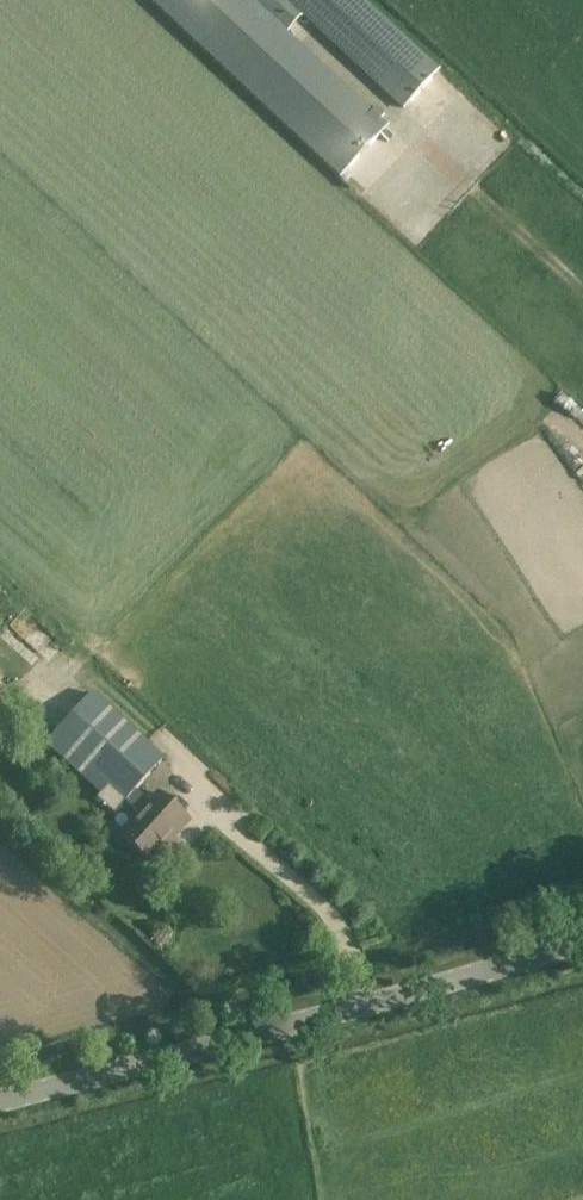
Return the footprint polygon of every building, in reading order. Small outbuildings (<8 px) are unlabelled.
[(387,128),(285,33),(302,15),(404,109),(438,72),(360,0),(151,0),(341,177),(387,128)] [(136,792),(164,760),(92,694),(47,744),(62,758),(68,751),(140,816),(120,837),(151,865),(165,849),(164,847),(173,837),(175,838),(189,822),(159,795),(150,804),(136,792)]
